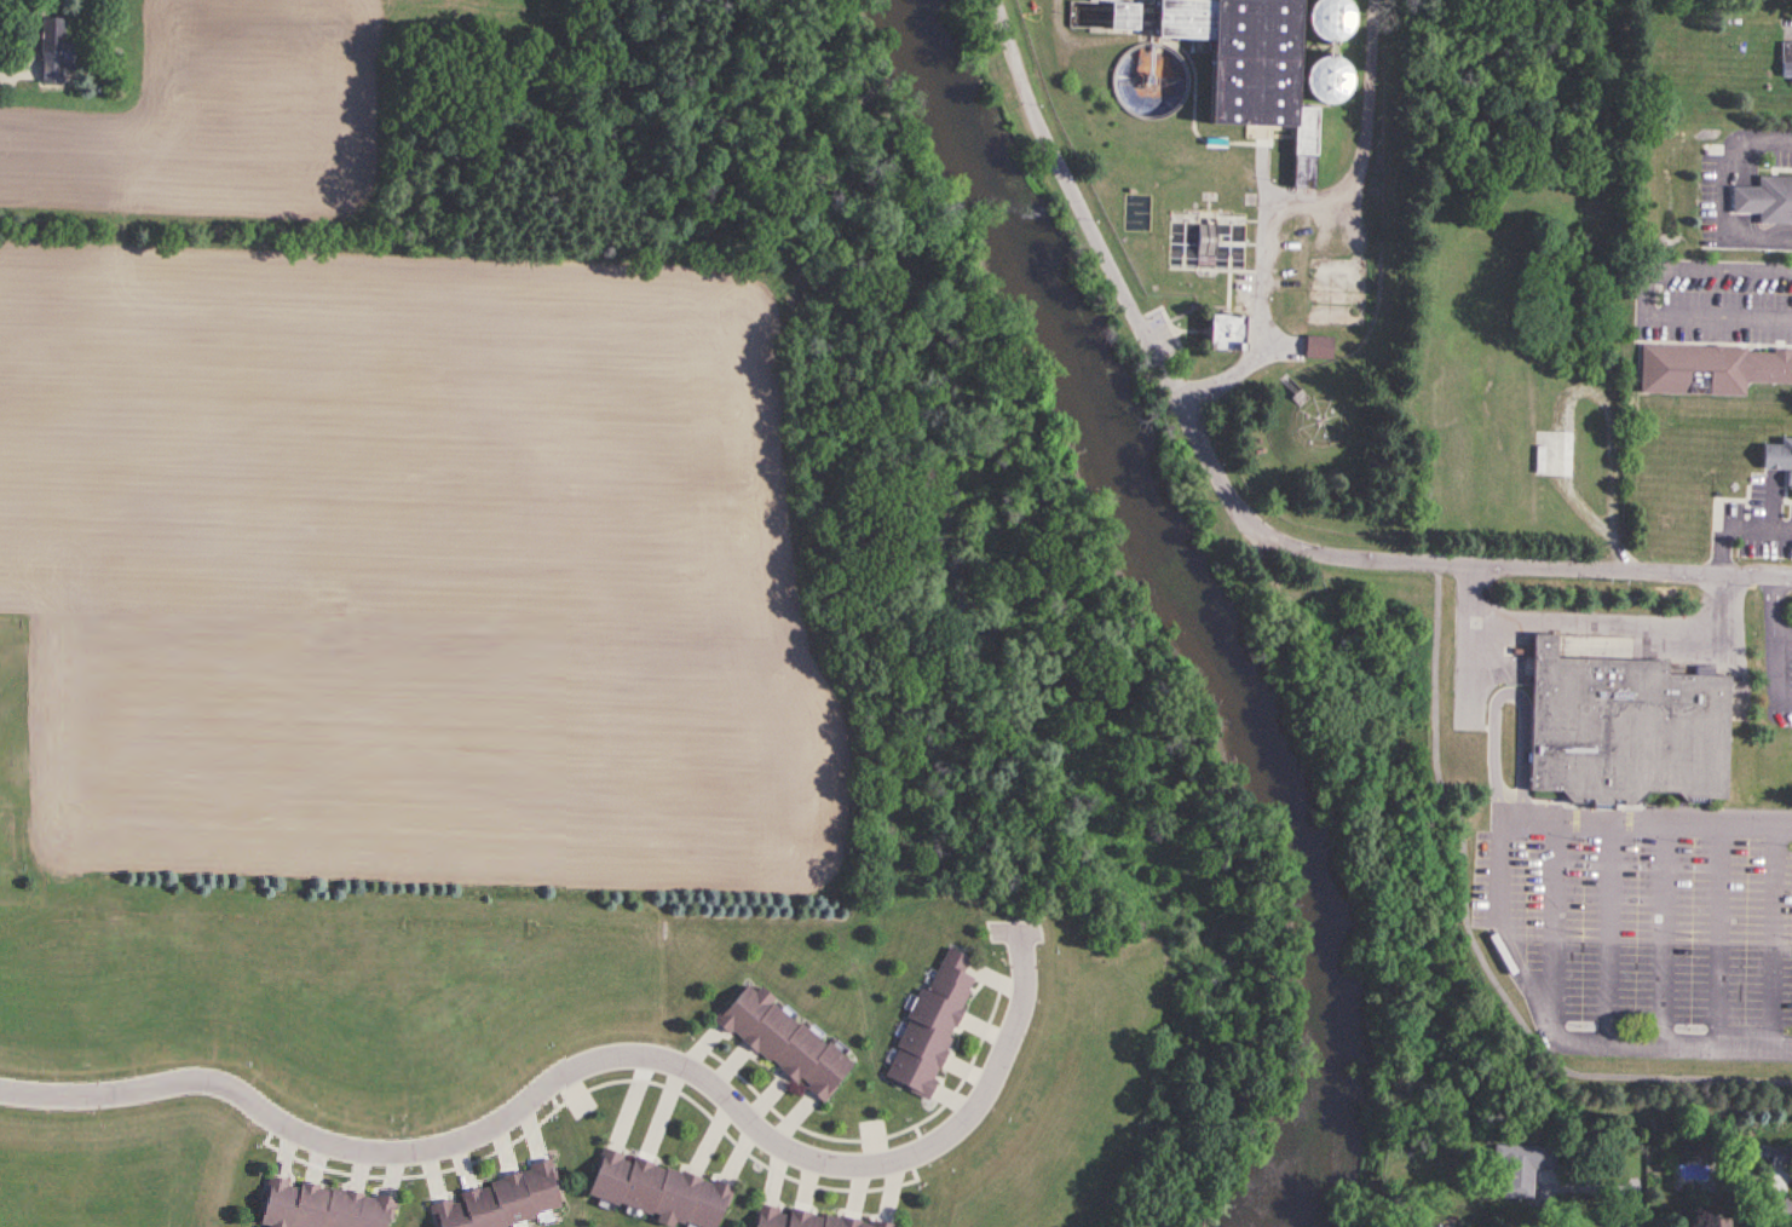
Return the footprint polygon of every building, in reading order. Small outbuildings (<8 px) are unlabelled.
[(1208,0),(1201,0),(1152,0),(1151,39),(1206,41),(1203,125),(1292,129),(1291,156),(1314,156),(1315,109),(1291,108),(1295,0),(1208,0)] [(1326,48),(1347,29),(1350,13),(1338,0),(1317,0),(1315,2),(1310,31),(1326,48)] [(1136,3),(1107,3),(1107,31),(1136,31),(1136,3)] [(41,18),(41,84),(65,84),(65,18),(41,18)] [(1780,43),(1780,84),(1791,84),(1791,43),(1780,43)] [(1319,106),(1350,94),(1335,53),(1304,64),(1319,106)] [(1732,188),(1732,215),(1759,215),(1759,225),(1791,225),(1791,177),(1759,177),(1759,188),(1732,188)] [(1206,350),(1244,350),(1244,316),(1206,316),(1206,350)] [(1336,337),(1307,337),(1307,359),(1336,359),(1336,337)] [(1746,396),(1746,384),(1791,385),(1791,350),(1640,347),(1640,394),(1746,396)] [(1780,440),(1780,446),(1761,445),(1760,470),(1786,471),(1785,490),(1791,490),(1791,440),(1780,440)] [(1729,677),(1667,675),(1668,663),(1555,660),(1556,636),(1530,635),(1526,796),(1725,801),(1729,677)] [(928,1095),(971,976),(961,972),(968,955),(944,946),(927,990),(917,986),(883,1078),(928,1095)] [(714,1020),(819,1100),(850,1060),(756,988),(754,990),(743,982),(714,1020)] [(1556,1145),(1493,1144),(1493,1166),(1504,1167),(1503,1197),(1533,1198),(1533,1169),(1555,1169),(1556,1145)] [(1758,1161),(1787,1161),(1787,1146),(1758,1146),(1758,1161)] [(731,1184),(601,1149),(588,1196),(659,1215),(657,1219),(686,1226),(720,1226),(731,1184)] [(550,1163),(429,1203),(437,1226),(515,1226),(566,1210),(550,1163)] [(395,1199),(300,1182),(300,1183),(267,1177),(258,1224),(269,1226),(390,1226),(395,1199)] [(886,1221),(755,1204),(752,1226),(885,1226),(886,1221)] [(1694,1217),(1694,1226),(1729,1226),(1730,1218),(1694,1217)]
